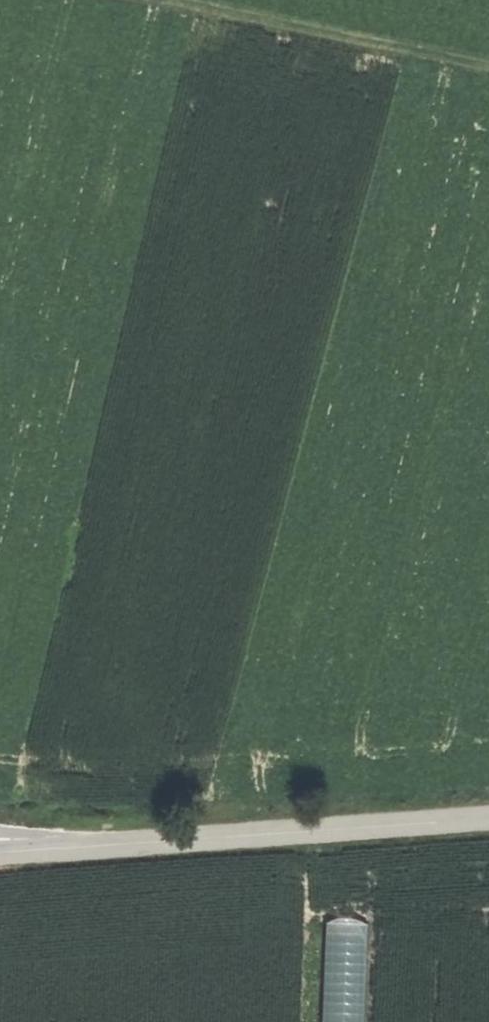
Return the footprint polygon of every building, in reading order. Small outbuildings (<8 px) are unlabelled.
[(331,927),(326,1021),(368,1021),(373,930),(331,927)]
